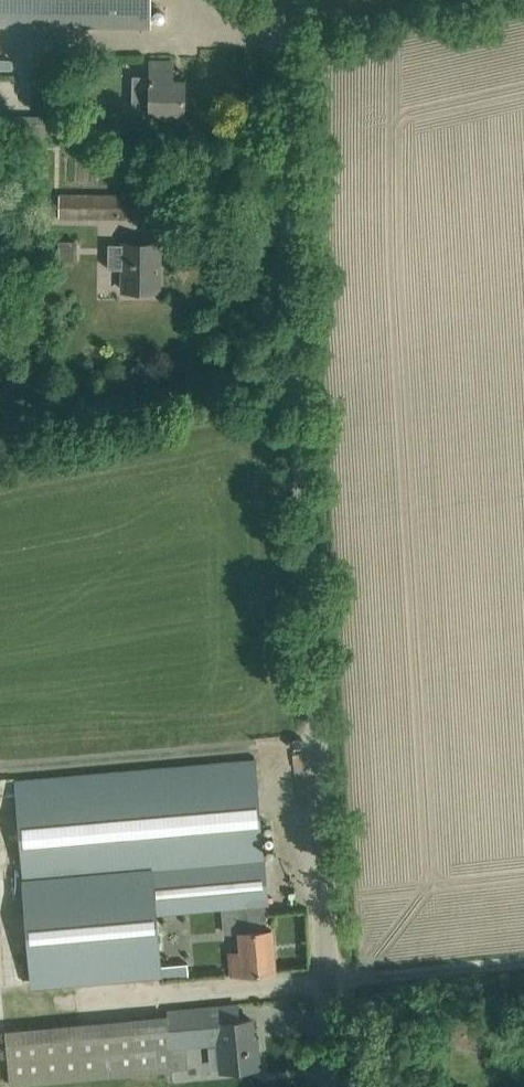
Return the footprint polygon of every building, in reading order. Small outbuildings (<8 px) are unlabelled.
[(151,25),(151,0),(0,0),(0,24),(151,25)] [(33,70),(33,58),(0,56),(0,68),(33,70)] [(132,88),(132,113),(149,113),(162,113),(184,113),(184,80),(173,80),(173,61),(151,60),(150,60),(150,75),(150,89),(132,88)] [(59,216),(148,217),(148,195),(59,194),(59,216)] [(123,268),(123,290),(158,290),(158,244),(108,243),(108,268),(123,268)] [(157,912),(221,907),(224,933),(239,932),(241,951),(230,952),(232,974),(275,970),(271,929),(268,930),(265,903),(267,903),(255,757),(15,780),(32,981),(161,970),(161,966),(157,912)] [(187,964),(161,966),(161,970),(162,976),(188,973),(187,964)] [(238,1020),(237,1004),(167,1010),(167,1015),(165,1015),(168,1046),(170,1046),(218,1041),(221,1071),(259,1067),(257,1047),(254,1047),(251,1019),(238,1020)]
